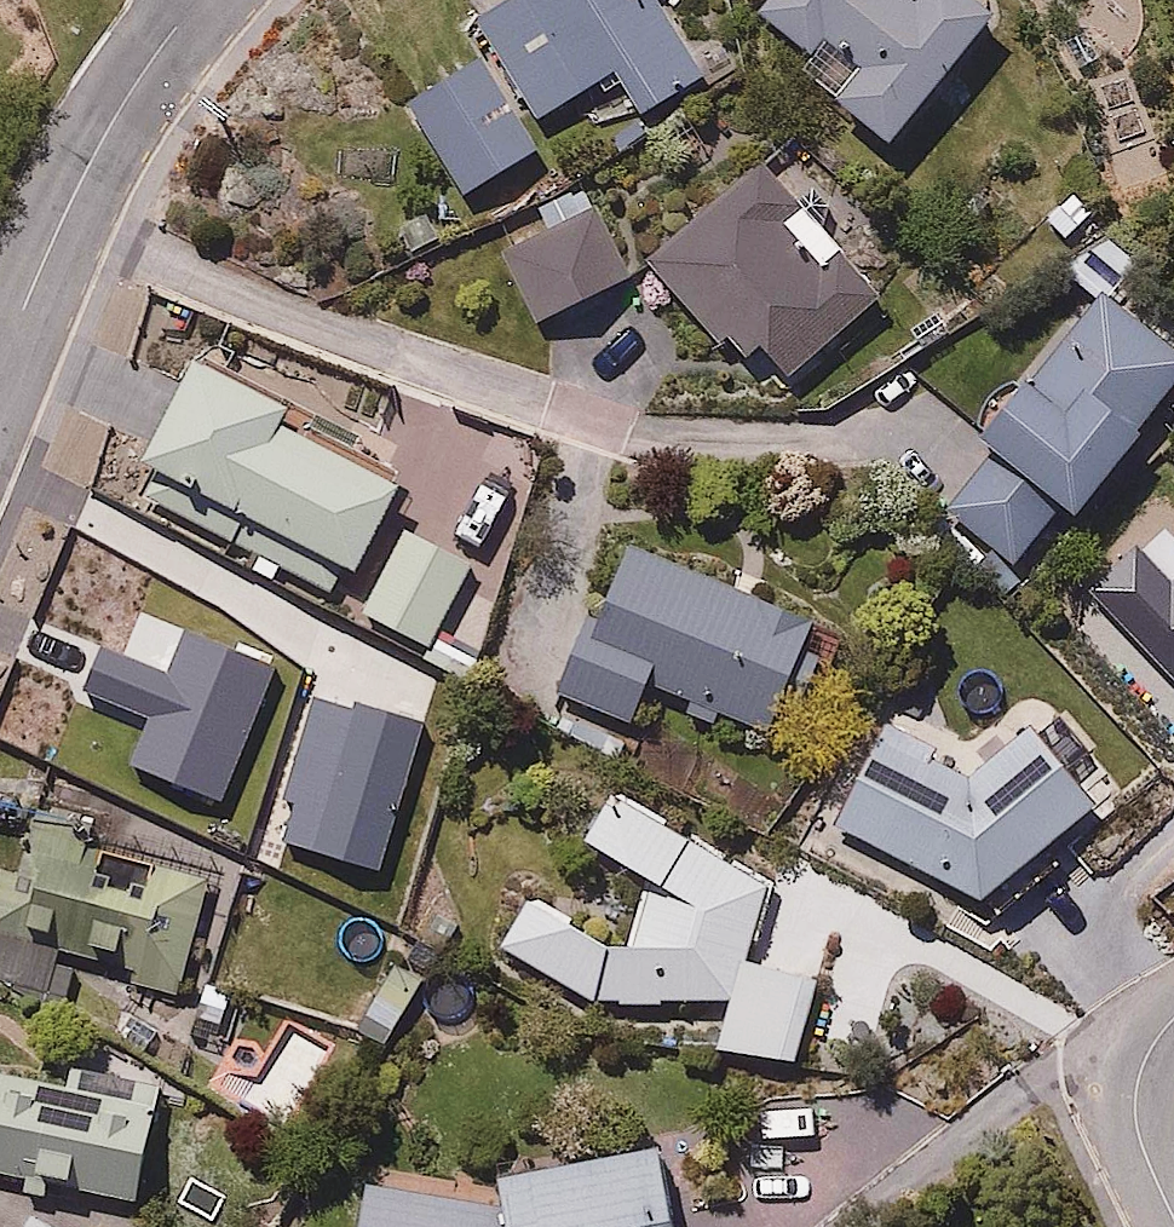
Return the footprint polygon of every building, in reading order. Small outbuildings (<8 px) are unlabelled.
[(476,6),(539,122),(627,75),(647,111),(705,80),(661,0),(487,0),(476,6)] [(764,12),(810,52),(802,62),(899,145),(1006,19),(983,0),(775,0),(764,12)] [(480,54),(407,94),(466,192),(535,150),(480,54)] [(764,154),(650,257),(777,398),(891,295),(764,154)] [(644,272),(607,201),(510,252),(547,323),(644,272)] [(1098,285),(986,438),(1000,448),(952,512),(1025,565),(1072,501),(1088,512),(1173,395),(1173,341),(1098,285)] [(196,359),(140,459),(348,576),(397,488),(276,420),(283,408),(196,359)] [(470,566),(404,530),(362,612),(429,647),(470,566)] [(822,616),(633,539),(611,593),(598,588),(556,691),(638,725),(655,682),(775,731),(822,616)] [(1136,546),(1092,592),(1173,680),(1173,580),(1173,581),(1136,546)] [(167,671),(103,645),(84,692),(147,717),(128,764),(222,802),(275,666),(186,629),(167,671)] [(353,710),(314,699),(284,800),(295,805),(285,843),(379,870),(424,723),(356,703),(353,710)] [(895,720),(844,820),(986,902),(1112,804),(1047,721),(981,773),(895,720)] [(676,830),(681,815),(611,789),(590,848),(659,873),(633,945),(580,925),(586,909),(526,887),(504,945),(595,1000),(656,1001),(739,994),(723,1039),(798,1065),(828,979),(754,954),(785,870),(676,830)] [(113,985),(176,1005),(216,879),(30,828),(18,872),(1,870),(0,874),(0,928),(120,961),(113,985)] [(0,936),(0,977),(63,1009),(74,968),(55,963),(58,950),(0,936)] [(0,1075),(0,1172),(134,1200),(160,1087),(70,1069),(67,1087),(0,1075)] [(506,1170),(510,1206),(375,1181),(366,1226),(684,1226),(676,1152),(506,1170)] [(76,1226),(124,1226),(95,1204),(76,1226)]
